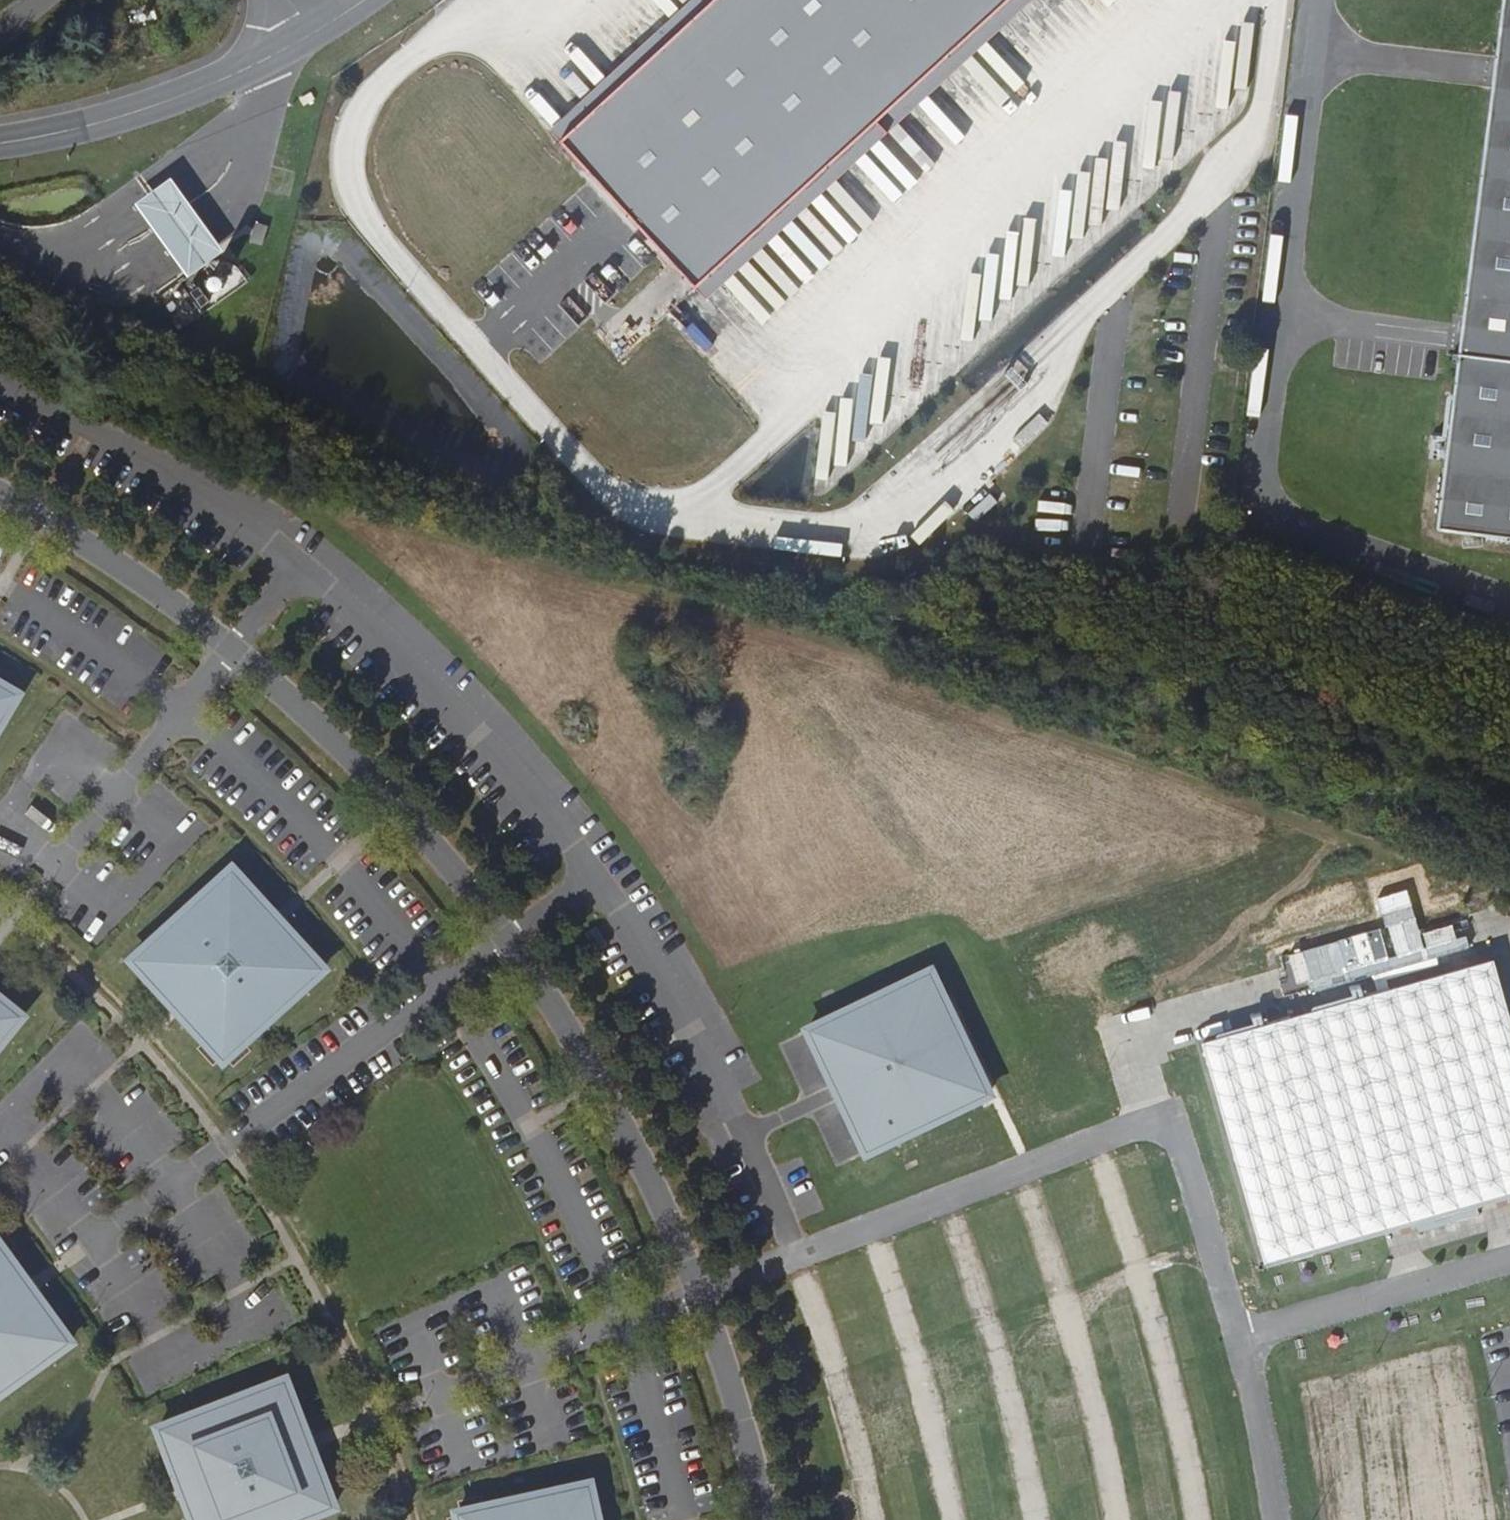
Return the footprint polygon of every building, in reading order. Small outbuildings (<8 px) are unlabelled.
[(564,144),(718,0),(697,0),(554,133),(564,144)] [(564,144),(700,291),(1013,0),(718,0),(564,144)] [(700,291),(711,302),(1035,0),(1013,0),(700,291)] [(1509,0),(1503,0),(1503,2),(1436,532),(1438,535),(1440,535),(1509,544),(1509,0)] [(171,178),(134,205),(188,277),(225,251),(171,178)] [(250,242),(262,246),(268,226),(256,222),(250,242)] [(178,323),(189,315),(175,298),(164,306),(178,323)] [(42,662),(0,636),(0,733),(42,662)] [(306,891),(260,842),(159,934),(203,984),(252,1038),(354,943),(306,891)] [(1241,1022),(1305,1241),(1509,1182),(1509,945),(1241,1022)] [(1026,1071),(967,948),(843,1009),(872,1069),(901,1129),(1026,1071)] [(49,990),(0,951),(0,1052),(49,990)] [(17,1208),(0,1220),(0,1392),(99,1320),(58,1264),(17,1208)] [(364,1487),(340,1423),(317,1360),(187,1409),(210,1473),(228,1519),(277,1519),(364,1487)] [(623,1466),(487,1497),(492,1519),(635,1519),(623,1466)]
